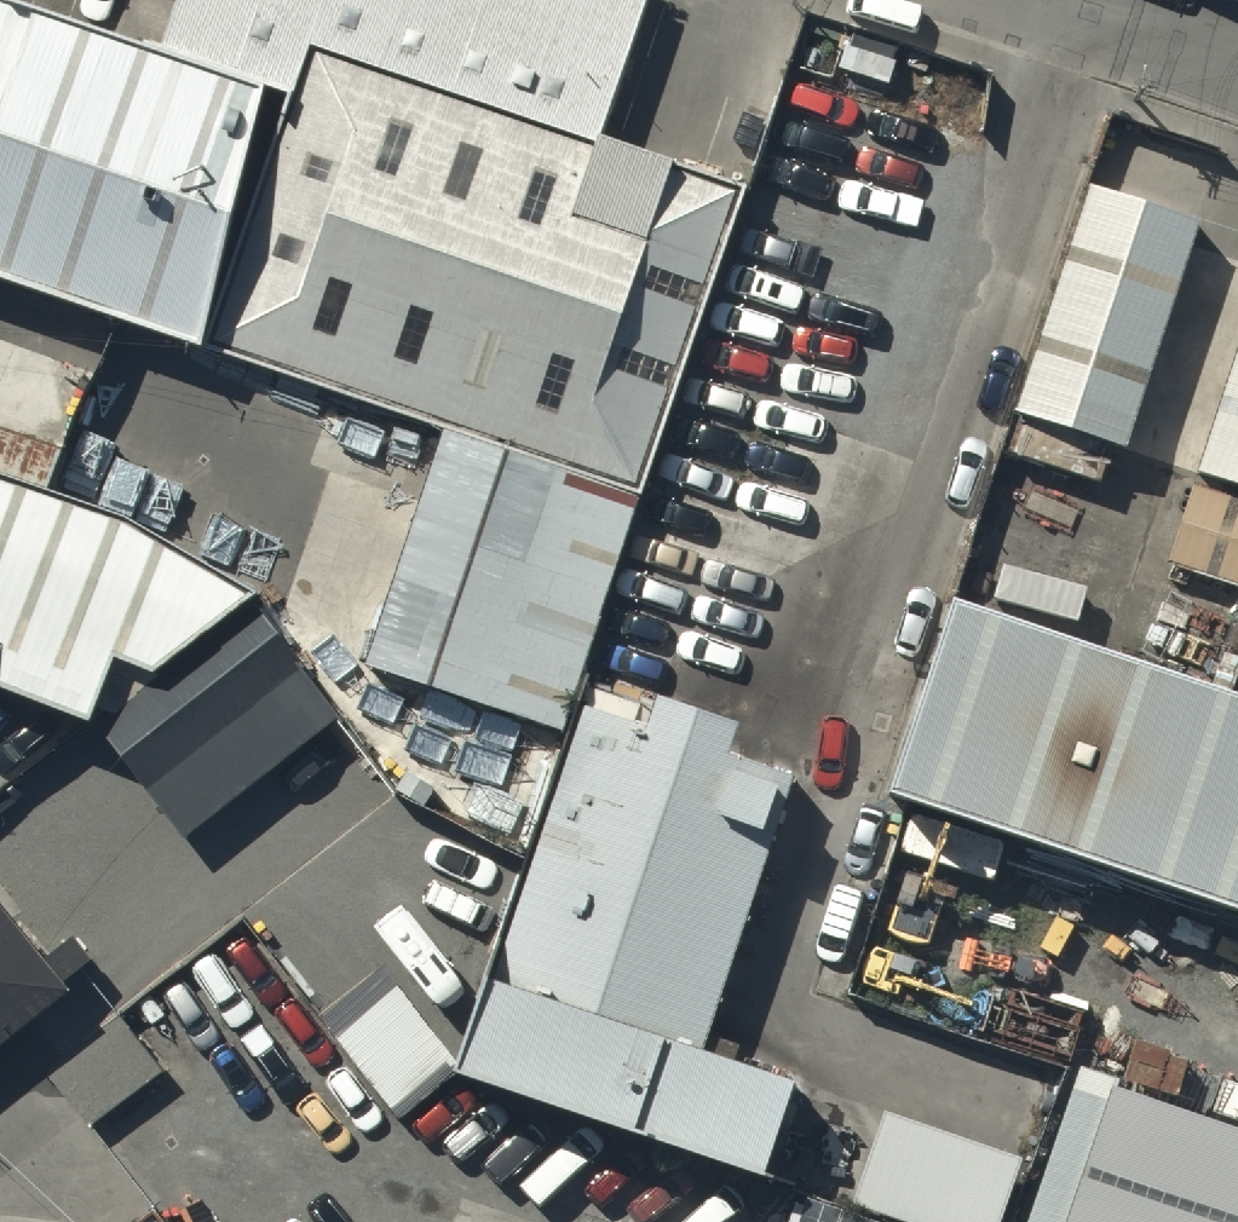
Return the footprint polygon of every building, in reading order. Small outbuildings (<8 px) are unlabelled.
[(54,0),(0,0),(0,262),(214,332),(296,78),(156,33),(54,0)] [(309,38),(608,133),(646,0),(169,0),(156,33),(296,78),(309,38)] [(296,78),(214,332),(638,485),(738,180),(608,133),(309,38),(296,78)] [(1200,217),(1084,177),(1009,394),(1126,434),(1200,217)] [(1202,458),(1237,471),(1237,355),(1202,458)] [(551,721),(629,487),(433,422),(355,656),(551,721)] [(86,704),(113,643),(151,657),(250,581),(123,505),(0,461),(0,672),(86,704)] [(933,567),(866,762),(1237,889),(1237,671),(933,567)] [(785,758),(584,687),(457,1043),(760,1151),(789,1072),(686,1036),(785,758)] [(0,893),(0,1031),(68,977),(0,893)] [(1098,1088),(1049,1221),(1237,1221),(1237,1139),(1098,1088)] [(895,1221),(999,1221),(1022,1149),(879,1104),(847,1206),(895,1221)] [(795,1188),(783,1221),(895,1221),(847,1206),(795,1188)] [(152,1203),(128,1221),(167,1221),(152,1203)]
